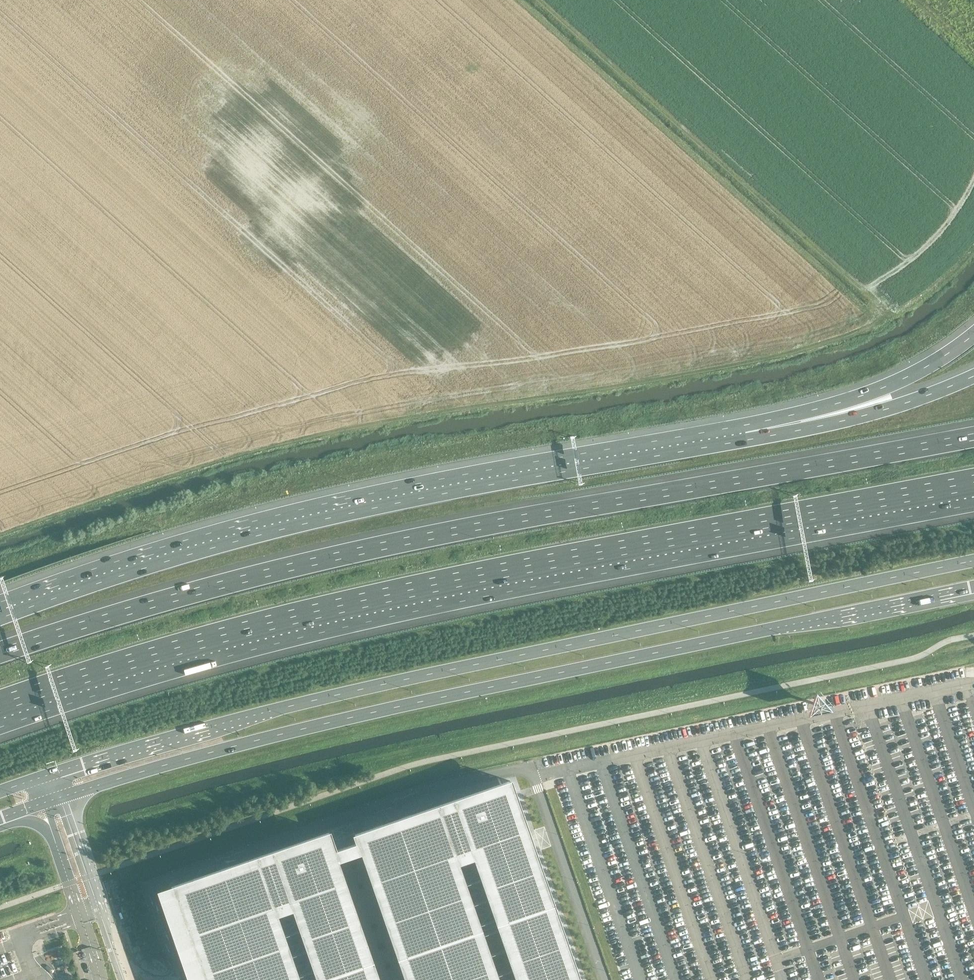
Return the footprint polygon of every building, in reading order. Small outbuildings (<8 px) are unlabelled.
[(169,890),(200,979),(594,979),(525,782),(337,847),(331,838),(169,890)]
